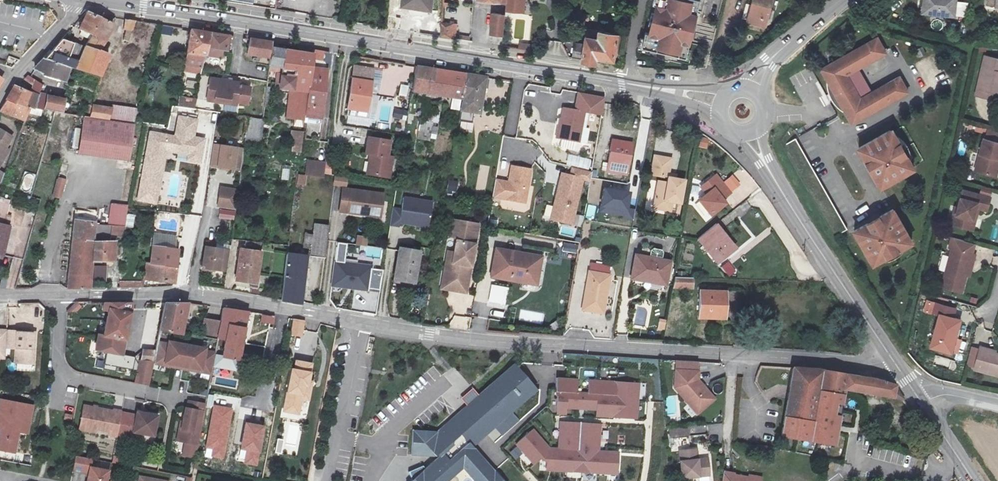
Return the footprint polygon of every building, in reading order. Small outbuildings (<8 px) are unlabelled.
[(403,8),(432,11),(433,0),(404,0),(403,8)] [(506,10),(527,13),(528,0),(507,0),(506,10)] [(641,51),(685,63),(700,5),(682,0),(654,0),(641,51)] [(772,0),(753,0),(748,22),(766,26),(772,0)] [(921,12),(952,16),(954,0),(923,0),(921,12)] [(80,29),(93,35),(101,18),(88,12),(80,29)] [(506,14),(492,13),(490,35),(504,36),(506,14)] [(580,13),(579,19),(589,21),(590,15),(580,13)] [(97,51),(99,52),(108,39),(114,24),(101,18),(93,35),(86,47),(85,47),(81,57),(75,71),(88,74),(97,51)] [(123,28),(133,30),(136,21),(124,19),(123,28)] [(451,25),(442,24),(441,37),(450,39),(451,25)] [(572,58),(596,62),(597,57),(614,60),(618,34),(588,29),(585,45),(575,43),(572,58)] [(203,67),(204,60),(209,33),(191,30),(186,64),(203,67)] [(229,36),(209,33),(204,60),(225,63),(229,36)] [(889,54),(879,36),(821,69),(828,83),(829,89),(830,94),(832,99),(835,103),(838,108),(842,111),(845,112),(853,126),(912,93),(902,76),(863,98),(850,76),(889,54)] [(246,57),(269,60),(271,48),(272,42),(249,38),(246,57)] [(75,71),(81,57),(71,53),(75,43),(64,39),(46,59),(67,68),(75,71)] [(81,57),(85,47),(75,43),(71,53),(81,57)] [(306,117),(306,111),(309,91),(312,68),(313,62),(314,55),(271,48),(269,60),(270,66),(296,70),(295,78),(284,76),(283,88),(295,90),(292,114),(306,117)] [(314,50),(314,55),(313,62),(325,64),(326,52),(314,50)] [(110,56),(99,52),(97,51),(88,74),(101,78),(110,56)] [(990,99),(991,92),(997,94),(997,59),(986,56),(976,96),(990,99)] [(62,82),(67,68),(46,59),(45,58),(36,68),(45,74),(44,76),(62,82)] [(348,109),(369,112),(376,68),(355,65),(348,109)] [(412,92),(461,100),(466,74),(416,66),(412,92)] [(309,91),(326,93),(329,70),(312,68),(309,91)] [(487,78),(466,74),(461,100),(463,100),(461,111),(478,114),(481,115),(487,78)] [(208,102),(226,105),(238,107),(241,84),(212,79),(208,102)] [(196,88),(197,81),(188,80),(186,86),(196,88)] [(37,81),(31,93),(38,96),(39,95),(44,86),(37,81)] [(407,97),(408,85),(400,84),(399,96),(407,97)] [(38,96),(31,93),(19,88),(17,87),(0,111),(24,122),(25,120),(29,106),(33,107),(38,96)] [(309,91),(306,111),(323,114),(326,93),(309,91)] [(576,110),(585,112),(601,114),(604,98),(579,93),(576,110)] [(33,107),(43,110),(47,97),(39,95),(38,96),(33,107)] [(197,99),(181,96),(180,107),(195,109),(197,99)] [(47,97),(43,110),(56,112),(62,114),(65,101),(47,97)] [(114,105),(113,109),(110,121),(115,121),(135,124),(139,109),(114,105)] [(238,107),(226,105),(224,113),(237,115),(238,107)] [(110,121),(113,109),(93,107),(90,118),(103,119),(110,121)] [(580,143),(585,112),(576,110),(564,108),(562,118),(559,118),(555,139),(580,143)] [(215,134),(217,111),(200,110),(198,133),(215,134)] [(419,123),(417,136),(435,139),(436,129),(431,129),(432,125),(437,126),(438,116),(424,113),(422,123),(419,123)] [(204,141),(204,139),(194,138),(197,119),(179,116),(175,136),(150,132),(138,199),(157,203),(166,157),(200,163),(204,141)] [(248,117),(244,146),(260,148),(264,119),(248,117)] [(135,131),(84,124),(79,153),(131,161),(135,131)] [(893,128),(858,148),(884,191),(918,171),(893,128)] [(8,149),(5,147),(10,136),(0,131),(0,165),(8,149)] [(291,153),(301,155),(304,133),(291,131),(289,148),(292,148),(291,153)] [(22,168),(30,134),(20,132),(12,166),(22,168)] [(631,171),(636,141),(616,138),(611,168),(631,171)] [(985,139),(976,171),(994,176),(997,162),(997,142),(985,139)] [(959,141),(958,154),(964,155),(966,141),(959,141)] [(241,172),(244,149),(214,145),(210,168),(241,172)] [(376,164),(373,183),(392,186),(395,166),(391,165),(393,150),(372,146),(369,162),(373,163),(376,164)] [(674,159),(654,155),(650,177),(667,180),(666,183),(658,181),(653,210),(673,214),(675,204),(681,206),(685,181),(677,179),(678,175),(671,174),(674,159)] [(571,157),(570,166),(589,167),(590,158),(571,157)] [(305,176),(330,176),(330,161),(305,161),(305,176)] [(203,207),(210,163),(200,162),(193,205),(203,207)] [(63,164),(54,197),(61,199),(70,166),(63,164)] [(534,168),(510,164),(508,180),(495,178),(492,199),(526,204),(534,168)] [(282,167),(281,180),(288,180),(289,168),(282,167)] [(31,191),(36,176),(26,172),(21,188),(31,191)] [(584,178),(561,172),(549,220),(573,227),(584,178)] [(728,192),(714,174),(698,187),(703,194),(696,200),(707,215),(722,202),(719,199),(728,192)] [(298,175),(297,187),(314,189),(316,177),(298,175)] [(449,180),(447,192),(456,193),(458,181),(449,180)] [(632,192),(603,186),(598,213),(627,218),(632,192)] [(384,191),(343,187),(341,211),(382,214),(384,191)] [(235,211),(238,191),(220,188),(219,199),(226,199),(225,209),(235,211)] [(952,225),(971,230),(976,209),(979,209),(988,211),(991,198),(964,191),(958,212),(956,218),(953,218),(952,225)] [(433,201),(403,196),(400,224),(430,229),(433,201)] [(226,199),(219,199),(217,209),(225,209),(226,199)] [(1,250),(3,238),(7,239),(9,227),(4,225),(9,207),(0,205),(0,250),(1,250)] [(108,226),(112,226),(125,227),(128,210),(128,209),(110,208),(108,226)] [(894,208),(855,231),(875,266),(914,244),(894,208)] [(75,212),(74,221),(96,224),(97,215),(75,212)] [(126,227),(133,228),(136,215),(128,214),(126,227)] [(189,215),(186,230),(197,232),(201,217),(189,215)] [(478,225),(452,220),(450,237),(456,238),(454,253),(459,254),(457,264),(453,263),(448,290),(466,293),(478,225)] [(96,224),(74,221),(67,289),(90,289),(92,261),(93,242),(94,225),(95,225),(96,224)] [(314,235),(311,256),(326,258),(328,241),(330,225),(316,222),(314,235)] [(698,238),(715,260),(732,248),(720,232),(722,231),(716,223),(698,238)] [(93,242),(106,242),(107,226),(95,225),(94,225),(93,242)] [(125,227),(112,226),(110,240),(123,241),(125,227)] [(736,248),(722,231),(720,232),(732,248),(715,260),(718,263),(726,257),(725,256),(736,248)] [(305,256),(311,256),(314,235),(305,233),(302,256),(305,256)] [(152,247),(174,250),(176,237),(160,235),(154,234),(153,234),(152,247)] [(106,242),(93,242),(92,261),(103,261),(109,261),(110,242),(106,242)] [(579,253),(578,243),(559,245),(560,255),(579,253)] [(202,269),(226,273),(229,253),(213,251),(213,246),(205,245),(202,269)] [(174,284),(178,250),(174,250),(152,247),(150,263),(148,263),(145,263),(143,280),(174,284)] [(419,252),(400,248),(394,279),(414,283),(419,252)] [(258,252),(239,249),(236,279),(253,281),(258,252)] [(963,293),(968,276),(971,263),(974,263),(976,255),(953,249),(942,288),(963,293)] [(454,253),(447,252),(440,289),(448,290),(453,263),(457,264),(459,254),(454,253)] [(305,256),(302,256),(288,253),(282,300),(300,304),(303,280),(302,280),(305,256)] [(539,291),(545,263),(495,253),(490,281),(539,291)] [(632,282),(649,285),(650,281),(667,284),(670,264),(636,258),(632,282)] [(103,261),(92,261),(90,289),(101,289),(103,261)] [(341,285),(368,288),(372,265),(336,261),(332,286),(340,286),(341,285)] [(729,261),(721,267),(729,277),(737,271),(729,261)] [(592,263),(590,271),(608,275),(610,267),(592,263)] [(611,275),(608,275),(590,271),(589,270),(581,312),(603,316),(611,275)] [(10,272),(9,275),(5,289),(14,289),(18,274),(10,272)] [(5,289),(9,275),(3,273),(0,284),(0,289),(5,289)] [(676,277),(674,289),(692,290),(693,277),(676,277)] [(505,310),(509,288),(491,284),(486,306),(505,310)] [(726,318),(727,292),(702,291),(701,317),(726,318)] [(104,335),(125,339),(133,304),(105,303),(103,309),(109,311),(104,335)] [(160,329),(178,332),(179,331),(184,304),(165,304),(160,329)] [(957,330),(958,330),(961,320),(954,318),(956,309),(937,304),(934,314),(940,316),(932,348),(951,353),(957,330)] [(636,307),(635,328),(649,328),(650,307),(636,307)] [(224,309),(222,320),(218,338),(226,339),(222,357),(238,360),(248,312),(224,309)] [(262,322),(270,324),(272,316),(263,315),(262,322)] [(218,338),(222,320),(203,316),(200,335),(218,338)] [(300,333),(302,321),(292,319),(290,331),(300,333)] [(659,319),(657,329),(664,330),(666,320),(659,319)] [(35,361),(35,329),(0,328),(0,360),(6,360),(7,347),(17,347),(17,361),(22,361),(22,364),(30,365),(30,361),(35,361)] [(957,330),(951,353),(955,354),(961,331),(958,330),(957,330)] [(122,354),(125,339),(104,335),(99,334),(96,349),(122,354)] [(168,343),(158,341),(156,351),(154,360),(154,362),(165,364),(165,361),(183,364),(187,344),(169,341),(168,343)] [(205,347),(187,344),(183,364),(202,368),(201,370),(212,372),(213,367),(216,352),(205,350),(205,347)] [(997,376),(997,355),(994,354),(995,351),(983,348),(977,370),(997,376)] [(154,364),(140,361),(135,384),(149,386),(154,364)] [(311,366),(296,363),(294,372),(292,371),(284,413),(299,416),(300,404),(301,401),(308,402),(309,392),(307,392),(307,388),(311,366)] [(413,480),(450,480),(464,469),(474,480),(502,480),(472,447),(536,391),(515,365),(479,395),(473,389),(462,399),(468,405),(436,432),(413,431),(411,456),(437,458),(426,469),(423,467),(409,473),(414,480),(413,480)] [(792,367),(785,418),(815,423),(817,404),(812,400),(813,391),(819,391),(821,369),(817,368),(792,367)] [(821,369),(819,391),(842,395),(844,390),(845,373),(821,369)] [(697,372),(675,371),(674,388),(689,405),(692,402),(700,411),(713,400),(706,391),(702,390),(700,388),(702,386),(697,380),(697,372)] [(845,373),(844,390),(903,397),(894,384),(867,376),(845,373)] [(559,379),(558,414),(566,415),(567,408),(598,410),(597,417),(637,419),(639,383),(590,381),(589,393),(577,393),(577,379),(559,379)] [(815,423),(785,418),(781,436),(784,437),(834,445),(842,395),(819,391),(813,391),(812,400),(817,404),(815,423)] [(666,396),(668,418),(680,417),(679,395),(666,396)] [(4,425),(3,430),(0,445),(0,451),(16,454),(20,433),(22,423),(30,424),(34,407),(0,401),(0,425),(4,425)] [(206,404),(190,401),(188,408),(186,408),(182,429),(186,430),(188,433),(187,442),(198,444),(206,404)] [(692,402),(689,405),(696,414),(700,411),(692,402)] [(117,436),(122,412),(114,411),(114,412),(84,406),(80,427),(109,433),(109,436),(117,438),(117,436)] [(207,446),(215,448),(213,456),(222,458),(232,409),(214,406),(207,446)] [(122,412),(117,436),(133,439),(134,433),(154,437),(158,415),(137,411),(137,415),(122,412)] [(296,455),(303,423),(288,420),(281,452),(296,455)] [(600,424),(560,422),(559,449),(551,449),(534,431),(517,444),(534,464),(542,458),(547,461),(547,471),(617,474),(620,452),(599,451),(600,424)] [(22,423),(20,433),(28,435),(30,424),(22,423)] [(242,448),(248,449),(246,463),(257,465),(259,452),(261,452),(266,427),(247,424),(242,448)] [(669,429),(669,438),(688,437),(688,428),(669,429)] [(275,454),(282,454),(283,439),(276,438),(275,454)] [(687,440),(672,441),(672,448),(669,449),(670,452),(688,451),(687,440)] [(757,447),(756,457),(772,459),(773,450),(757,447)] [(707,479),(706,463),(695,464),(694,453),(678,454),(680,480),(685,480),(707,479)] [(93,459),(76,456),(73,469),(89,472),(88,480),(107,480),(109,470),(92,467),(93,459)]
